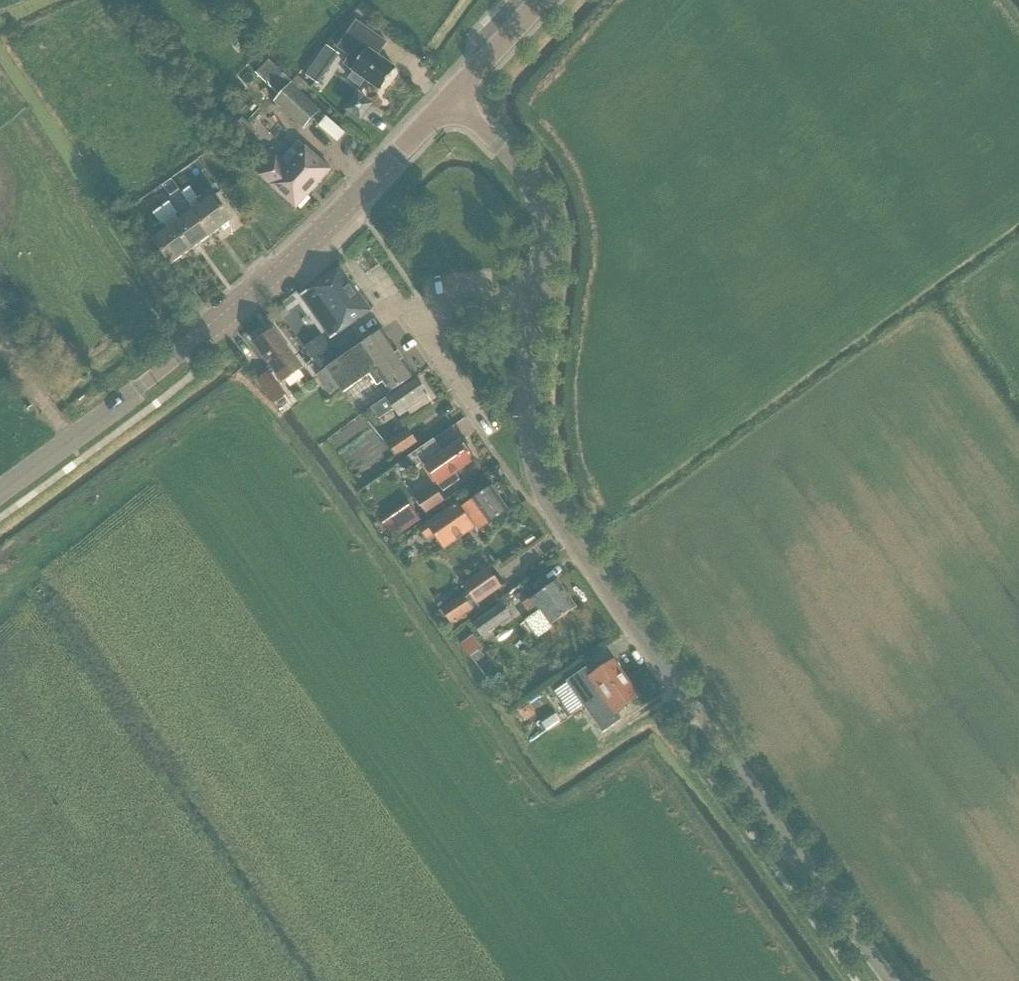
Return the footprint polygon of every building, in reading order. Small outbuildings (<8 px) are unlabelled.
[(348,57),(343,64),(352,70),(347,78),(360,87),(366,80),(381,90),(396,69),(378,56),(387,43),(356,21),(337,49),(348,57)] [(275,102),(304,129),(321,111),(301,93),(308,85),(298,77),(292,82),(269,60),(255,74),(280,96),(275,102)] [(306,76),(316,83),(327,67),(317,60),(306,76)] [(349,109),(361,118),(371,104),(359,96),(349,109)] [(306,147),(298,140),(280,160),(277,158),(261,176),(272,185),(271,185),(297,209),(332,170),(306,147)] [(213,235),(234,220),(216,195),(201,206),(197,200),(199,199),(191,187),(183,193),(195,210),(213,235)] [(192,250),(213,235),(195,210),(180,221),(176,215),(178,213),(170,202),(162,208),(192,250)] [(171,265),(192,250),(162,208),(154,213),(162,225),(165,223),(169,229),(154,240),(171,265)] [(341,268),(300,295),(331,339),(371,311),(341,268)] [(255,344),(284,383),(303,368),(275,329),(255,344)] [(384,329),(349,353),(327,369),(344,393),(371,375),(379,386),(384,382),(391,393),(416,376),(384,329)] [(308,350),(320,368),(337,357),(325,339),(308,350)] [(269,371),(257,380),(273,401),(285,393),(269,371)] [(417,377),(372,408),(380,419),(395,409),(401,416),(430,396),(417,377)] [(409,430),(389,444),(398,457),(418,442),(409,430)] [(444,492),(461,480),(456,473),(474,460),(461,441),(439,456),(430,443),(435,440),(435,439),(408,458),(415,468),(424,463),(439,485),(444,492)] [(475,528),(478,532),(509,510),(492,486),(461,508),(458,503),(421,529),(428,539),(437,554),(445,549),(475,528)] [(417,500),(427,514),(445,502),(436,488),(417,500)] [(443,609),(453,623),(479,605),(503,587),(489,566),(464,584),(469,591),(443,609)] [(558,581),(530,600),(549,627),(577,607),(558,581)] [(504,604),(475,624),(484,637),(513,617),(504,604)] [(474,635),(462,644),(475,662),(485,655),(481,650),(484,648),(474,635)] [(626,678),(614,661),(592,676),(592,675),(587,678),(585,675),(573,684),(583,698),(595,690),(599,696),(626,678)] [(639,696),(638,695),(626,678),(599,696),(605,705),(593,713),(603,727),(615,718),(613,716),(618,713),(617,712),(639,696)]
